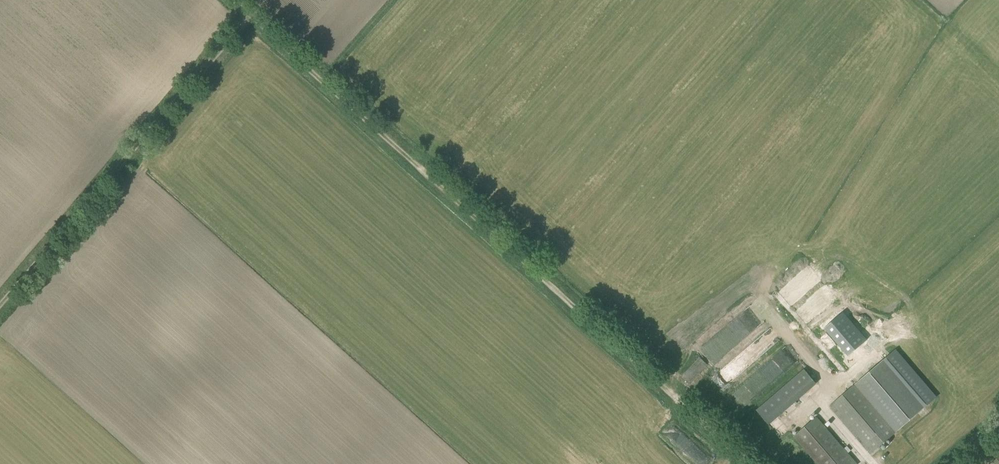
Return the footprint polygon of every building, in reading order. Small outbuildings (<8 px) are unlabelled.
[(701,345),(714,361),(765,322),(752,306),(701,345)] [(825,328),(849,356),(867,340),(843,312),(825,328)] [(726,392),(765,360),(761,356),(783,338),(774,327),(713,377),(726,392)] [(775,368),(797,360),(793,347),(770,355),(775,368)] [(683,375),(691,383),(708,365),(700,357),(683,375)] [(884,360),(856,384),(897,431),(925,407),(884,360)] [(769,425),(817,383),(805,369),(757,411),(769,425)] [(871,453),(897,431),(856,384),(830,406),(871,453)] [(816,417),(794,436),(818,463),(857,463),(816,417)] [(692,458),(702,448),(689,437),(679,447),(692,458)]
